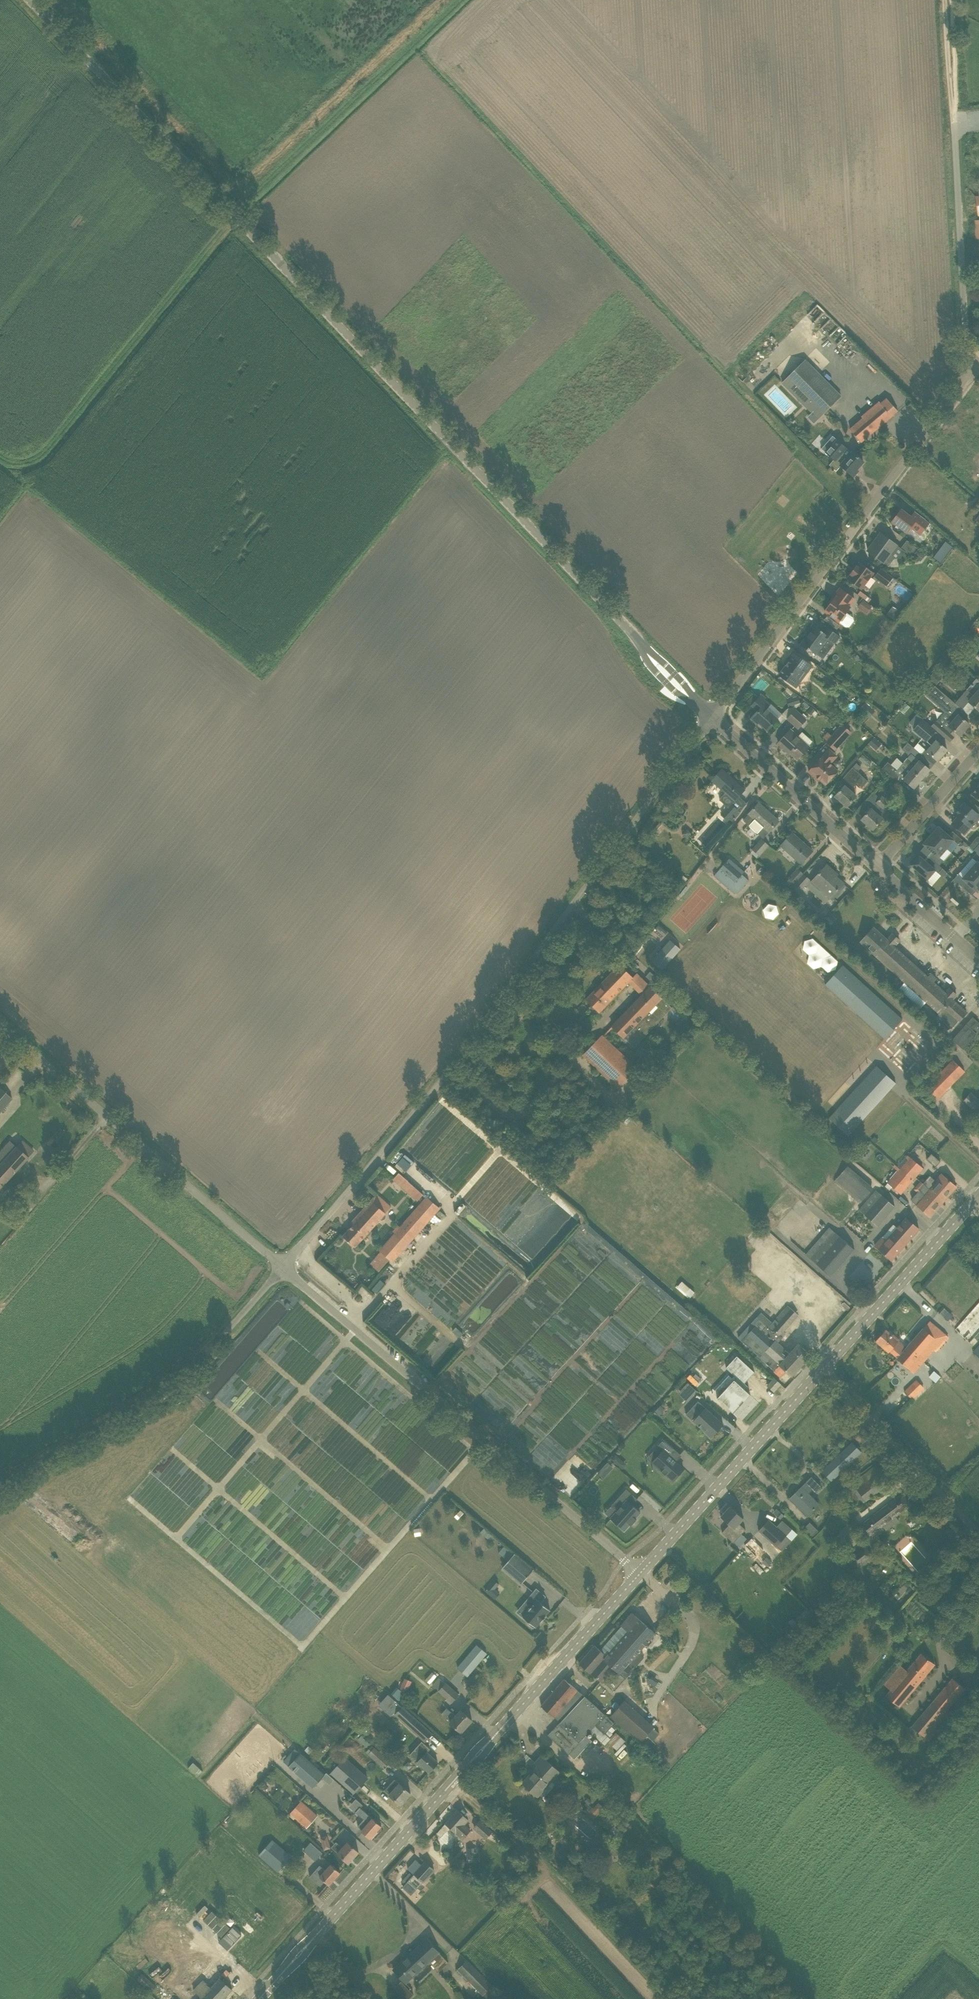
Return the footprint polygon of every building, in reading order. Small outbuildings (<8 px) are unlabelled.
[(835,402),(799,366),(788,378),(795,385),(789,390),(811,412),(817,407),(824,414),(835,402)] [(863,418),(850,429),(861,442),(898,411),(887,398),(880,403),(879,402),(862,416),(863,418)] [(813,412),(808,417),(815,423),(820,418),(813,412)] [(822,448),(827,453),(834,460),(830,465),(837,471),(841,466),(853,477),(858,471),(857,469),(863,462),(853,452),(852,453),(847,458),(842,453),(847,448),(838,440),(833,436),(822,448)] [(892,521),(903,529),(908,532),(911,527),(921,534),(930,522),(926,519),(915,511),(911,516),(902,509),(898,515),(895,514),(892,518),(893,520),(892,521)] [(898,545),(881,533),(868,551),(888,566),(893,559),(893,552),(898,545)] [(911,556),(917,548),(907,540),(901,548),(911,556)] [(946,541),(934,557),(941,563),(949,552),(953,547),(946,541)] [(917,549),(912,556),(918,560),(923,553),(917,549)] [(874,573),(859,562),(847,579),(862,590),(874,573)] [(887,586),(893,577),(881,568),(875,577),(887,586)] [(855,599),(840,588),(834,596),(835,597),(825,611),(840,622),(840,621),(843,621),(847,616),(846,613),(851,607),(849,606),(855,599)] [(860,591),(858,594),(869,602),(871,599),(860,591)] [(867,614),(872,607),(863,600),(858,607),(867,614)] [(826,626),(822,631),(813,624),(808,631),(810,632),(800,645),(808,651),(810,649),(817,654),(828,639),(835,644),(840,637),(826,626)] [(962,637),(958,641),(963,645),(968,640),(963,636),(962,637)] [(795,688),(812,666),(793,651),(788,658),(790,660),(779,675),(795,688)] [(934,672),(929,678),(934,683),(939,677),(934,672)] [(962,710),(968,716),(976,708),(978,711),(978,680),(977,678),(970,685),(967,690),(974,696),(962,710)] [(926,681),(921,687),(929,694),(933,688),(926,681)] [(895,692),(900,687),(894,682),(890,687),(895,692)] [(935,686),(933,688),(929,694),(927,696),(944,711),(945,712),(937,722),(946,730),(950,733),(953,729),(960,735),(969,724),(965,720),(968,716),(962,710),(953,702),(935,686)] [(747,702),(752,706),(758,711),(751,718),(757,724),(758,722),(767,731),(778,719),(766,708),(770,704),(761,696),(759,698),(755,694),(747,702)] [(793,697),(786,699),(788,708),(795,706),(795,704),(800,703),(799,697),(793,699),(793,697)] [(859,697),(855,701),(860,706),(864,702),(859,697)] [(871,707),(866,702),(860,709),(865,714),(871,707)] [(811,715),(816,710),(812,706),(808,711),(811,715)] [(797,728),(805,720),(796,710),(788,718),(797,728)] [(913,730),(931,745),(926,751),(938,761),(947,750),(937,741),(941,736),(922,720),(915,727),(913,730)] [(937,722),(936,721),(931,726),(942,735),(946,730),(937,722)] [(839,729),(836,732),(832,736),(828,741),(827,742),(835,749),(851,732),(843,725),(839,729)] [(808,746),(790,730),(778,743),(786,750),(787,749),(797,759),(808,746)] [(876,750),(882,744),(874,737),(869,743),(876,750)] [(903,762),(922,778),(930,770),(918,760),(923,755),(922,754),(915,748),(908,742),(903,749),(909,755),(903,762)] [(826,784),(838,771),(830,763),(837,756),(829,749),(823,757),(809,772),(816,778),(817,777),(826,784)] [(914,788),(922,778),(903,762),(897,769),(888,762),(882,769),(898,783),(902,778),(914,788)] [(857,763),(853,767),(858,771),(861,767),(857,763)] [(850,790),(857,783),(863,788),(869,781),(858,771),(853,767),(852,767),(839,782),(843,786),(835,796),(847,806),(856,796),(850,790)] [(740,813),(738,811),(731,805),(744,790),(722,769),(712,780),(725,792),(719,799),(729,808),(722,816),(730,823),(740,813)] [(874,801),(876,803),(872,808),(871,808),(862,819),(873,829),(882,819),(883,820),(889,812),(886,810),(891,805),(881,796),(879,798),(877,796),(874,801)] [(971,808),(965,802),(955,814),(958,817),(952,824),(964,834),(970,827),(972,828),(974,829),(975,828),(977,827),(974,824),(978,818),(978,807),(975,804),(971,808)] [(759,803),(749,814),(743,820),(750,825),(751,827),(755,832),(758,833),(764,838),(779,821),(759,803)] [(935,829),(930,834),(946,848),(953,840),(958,844),(962,839),(953,831),(949,836),(939,827),(936,830),(935,829)] [(687,829),(682,834),(687,838),(691,833),(687,829)] [(781,845),(801,863),(812,851),(792,833),(781,845)] [(933,860),(940,866),(944,861),(939,857),(946,848),(930,834),(925,840),(926,841),(924,844),(934,853),(930,857),(933,860)] [(974,850),(978,844),(978,842),(976,839),(969,846),(974,850)] [(762,840),(753,850),(759,855),(768,845),(762,840)] [(977,852),(972,857),(977,862),(970,870),(978,878),(978,854),(977,852)] [(943,868),(940,866),(933,860),(929,864),(919,856),(917,857),(916,856),(911,861),(913,863),(911,864),(918,870),(916,872),(926,881),(935,870),(938,873),(943,868)] [(729,858),(714,876),(734,893),(738,893),(749,880),(742,874),(744,871),(729,858)] [(827,864),(811,882),(829,899),(837,890),(844,883),(833,873),(835,871),(827,864)] [(938,873),(943,877),(947,872),(943,868),(938,873)] [(786,882),(791,887),(803,874),(798,869),(786,882)] [(970,870),(963,878),(958,874),(954,879),(963,887),(967,883),(978,891),(978,890),(978,878),(970,870)] [(804,874),(789,890),(798,898),(801,895),(799,893),(810,880),(804,874)] [(780,912),(770,901),(761,910),(771,921),(780,912)] [(861,942),(874,953),(939,1013),(937,1016),(951,1029),(958,1022),(967,1012),(952,999),(957,995),(949,988),(945,992),(933,982),(937,978),(931,974),(928,977),(894,946),(900,940),(892,933),(887,939),(873,927),(861,942)] [(829,973),(839,961),(811,936),(801,948),(810,956),(805,962),(815,970),(819,965),(829,973)] [(652,961),(662,970),(680,949),(670,940),(652,961)] [(637,973),(633,977),(620,964),(586,999),(599,1012),(629,983),(641,995),(650,986),(637,973)] [(902,1019),(866,986),(843,965),(825,985),(884,1039),(902,1019)] [(634,1047),(664,1016),(665,1016),(670,1010),(649,989),(613,1025),(612,1026),(626,1039),(634,1047)] [(977,1034),(972,1030),(978,1023),(978,1022),(973,1017),(966,1024),(953,1038),(952,1039),(955,1042),(963,1049),(977,1034)] [(582,1055),(618,1090),(637,1070),(619,1052),(613,1046),(602,1035),(582,1055)] [(953,1059),(921,1092),(933,1104),(965,1071),(953,1059)] [(897,1086),(877,1069),(830,1121),(850,1139),(897,1086)] [(12,1098),(0,1088),(0,1111),(12,1098)] [(963,1102),(978,1115),(978,1102),(970,1094),(963,1102)] [(628,1123),(632,1118),(628,1114),(623,1119),(628,1123)] [(16,1146),(1,1163),(0,1164),(0,1163),(0,1188),(4,1183),(33,1151),(22,1140),(16,1146)] [(856,1142),(851,1148),(854,1151),(859,1146),(856,1142)] [(936,1167),(940,1161),(931,1154),(927,1159),(936,1167)] [(901,1169),(913,1180),(923,1169),(911,1158),(901,1169)] [(874,1188),(861,1177),(848,1166),(835,1181),(861,1203),(864,1199),(874,1188)] [(377,1168),(366,1182),(381,1193),(391,1179),(377,1168)] [(913,1180),(901,1169),(888,1183),(900,1194),(913,1180)] [(394,1178),(394,1179),(403,1187),(408,1181),(403,1176),(399,1173),(394,1178)] [(941,1173),(935,1180),(930,1176),(924,1183),(944,1201),(957,1187),(941,1173)] [(944,1201),(924,1183),(923,1183),(921,1181),(914,1189),(917,1192),(912,1199),(912,1201),(930,1217),(944,1201)] [(876,1190),(859,1210),(877,1226),(895,1206),(876,1190)] [(386,1213),(391,1207),(377,1194),(351,1223),(354,1225),(343,1236),(355,1247),(366,1235),(367,1235),(368,1235),(369,1235),(370,1234),(371,1233),(371,1232),(371,1231),(371,1230),(371,1229),(381,1219),(383,1219),(385,1218),(386,1217),(386,1215),(386,1213)] [(396,1232),(395,1233),(380,1250),(393,1261),(401,1251),(399,1250),(405,1243),(407,1245),(439,1208),(427,1197),(401,1227),(400,1227),(403,1230),(399,1235),(396,1232)] [(875,1245),(876,1246),(892,1260),(919,1229),(906,1218),(886,1241),(882,1237),(875,1245)] [(855,1249),(832,1229),(808,1256),(831,1276),(855,1249)] [(377,1293),(385,1283),(381,1280),(372,1289),(377,1293)] [(955,1329),(972,1345),(978,1337),(978,1302),(955,1329)] [(742,1341),(760,1356),(775,1370),(780,1365),(787,1371),(792,1376),(811,1355),(798,1344),(790,1354),(778,1343),(783,1337),(786,1333),(783,1331),(798,1315),(787,1306),(772,1323),(769,1327),(766,1325),(761,1320),(742,1341)] [(945,1308),(940,1313),(944,1317),(949,1312),(945,1308)] [(936,1352),(948,1339),(931,1323),(908,1348),(903,1353),(897,1358),(897,1359),(913,1374),(934,1351),(936,1352)] [(897,1358),(903,1353),(908,1348),(899,1340),(898,1341),(886,1331),(877,1341),(889,1352),(890,1351),(897,1358)] [(756,1370),(738,1354),(727,1366),(735,1373),(738,1376),(736,1378),(735,1378),(718,1396),(727,1404),(734,1410),(741,1403),(740,1402),(744,1398),(745,1399),(751,1393),(746,1388),(749,1384),(746,1381),(756,1370)] [(695,1373),(691,1378),(709,1395),(718,1385),(705,1373),(701,1377),(695,1373)] [(774,1391),(780,1383),(776,1379),(769,1386),(774,1391)] [(912,1399),(919,1392),(924,1387),(917,1380),(905,1391),(912,1399)] [(682,1389),(690,1397),(697,1390),(688,1382),(682,1389)] [(686,1414),(711,1437),(723,1424),(698,1401),(686,1414)] [(660,1405),(656,1411),(660,1415),(665,1409),(660,1405)] [(653,1461),(662,1469),(661,1470),(665,1474),(666,1473),(673,1479),(684,1467),(676,1461),(675,1459),(680,1453),(663,1438),(658,1445),(663,1450),(653,1461)] [(852,1443),(845,1449),(821,1472),(830,1481),(861,1452),(852,1443)] [(618,1465),(622,1460),(616,1454),(611,1459),(618,1465)] [(614,1467),(608,1462),(602,1468),(608,1474),(614,1467)] [(847,1487),(861,1506),(891,1483),(876,1464),(847,1487)] [(815,1493),(822,1486),(811,1476),(790,1498),(808,1515),(819,1503),(809,1493),(813,1490),(815,1493)] [(622,1505),(611,1518),(624,1530),(630,1524),(631,1525),(636,1519),(635,1518),(640,1512),(632,1505),(637,1499),(626,1489),(616,1500),(622,1505)] [(911,1504),(902,1493),(860,1524),(869,1536),(883,1525),(886,1530),(899,1521),(896,1516),(911,1504)] [(923,1500),(923,1504),(925,1507),(928,1507),(931,1505),(932,1501),(930,1498),(926,1498),(923,1500)] [(734,1542),(735,1541),(740,1546),(747,1539),(742,1534),(746,1529),(739,1523),(744,1518),(730,1506),(721,1516),(730,1525),(723,1532),(734,1542)] [(792,1529),(782,1520),(776,1527),(768,1520),(759,1530),(782,1551),(791,1540),(786,1536),(792,1529)] [(813,1536),(819,1530),(810,1522),(805,1527),(813,1536)] [(745,1546),(760,1561),(761,1561),(767,1566),(772,1561),(765,1554),(766,1552),(752,1538),(745,1546)] [(875,1557),(866,1544),(848,1557),(857,1570),(875,1557)] [(503,1556),(509,1549),(505,1545),(499,1553),(503,1556)] [(508,1561),(503,1567),(522,1583),(533,1570),(514,1554),(509,1549),(503,1556),(508,1561)] [(529,1609),(523,1616),(536,1627),(541,1621),(546,1616),(545,1616),(550,1610),(541,1602),(545,1596),(537,1590),(525,1605),(529,1609)] [(620,1675),(628,1665),(656,1633),(632,1613),(621,1626),(628,1632),(607,1656),(595,1645),(579,1663),(602,1683),(614,1669),(620,1675)] [(458,1668),(467,1676),(476,1665),(486,1653),(477,1645),(458,1668)] [(886,1696),(900,1707),(935,1664),(921,1653),(886,1696)] [(439,1677),(433,1685),(452,1702),(459,1694),(439,1677)] [(953,1678),(912,1728),(929,1742),(951,1715),(950,1714),(952,1711),(949,1708),(965,1688),(953,1678)] [(565,1679),(542,1705),(541,1706),(554,1717),(560,1722),(558,1724),(548,1735),(570,1754),(575,1759),(592,1741),(586,1735),(589,1731),(605,1745),(608,1742),(617,1751),(626,1741),(616,1732),(614,1735),(612,1733),(615,1730),(612,1727),(615,1723),(587,1698),(577,1689),(565,1679)] [(404,1695),(399,1690),(396,1687),(390,1694),(398,1701),(404,1695)] [(640,1741),(645,1735),(652,1727),(623,1701),(610,1715),(640,1741)] [(396,1714),(410,1727),(426,1741),(432,1734),(403,1707),(396,1714)] [(447,1708),(441,1714),(462,1732),(472,1720),(461,1710),(456,1716),(447,1708)] [(365,1725),(362,1728),(362,1731),(365,1734),(368,1734),(371,1731),(371,1728),(368,1725),(365,1725)] [(438,1762),(427,1752),(430,1749),(422,1742),(410,1755),(429,1772),(438,1762)] [(372,1745),(366,1752),(384,1768),(390,1762),(372,1745)] [(284,1761),(313,1788),(325,1775),(295,1748),(284,1761)] [(559,1773),(541,1755),(535,1762),(538,1765),(523,1782),(538,1796),(559,1773)] [(345,1757),(331,1772),(355,1794),(369,1779),(345,1757)] [(192,1762),(188,1768),(198,1775),(202,1769),(192,1762)] [(395,1779),(385,1790),(401,1804),(411,1793),(395,1779)] [(382,1826),(362,1808),(361,1807),(363,1805),(356,1798),(349,1806),(357,1813),(364,1819),(358,1826),(362,1830),(362,1831),(370,1838),(382,1826)] [(301,1802),(291,1813),(307,1827),(317,1816),(301,1802)] [(597,1816),(605,1807),(598,1802),(593,1808),(592,1806),(589,1809),(597,1816)] [(465,1824),(468,1820),(458,1810),(446,1823),(463,1839),(471,1830),(468,1828),(465,1824)] [(486,1839),(492,1833),(479,1821),(473,1828),(486,1839)] [(445,1832),(441,1828),(437,1833),(441,1837),(445,1832)] [(278,1872),(292,1857),(273,1839),(259,1854),(278,1872)] [(329,1841),(322,1842),(324,1850),(331,1848),(329,1841)] [(336,1842),(331,1848),(349,1863),(359,1852),(348,1842),(342,1848),(336,1842)] [(476,1848),(467,1848),(468,1862),(479,1862),(478,1853),(476,1853),(476,1848)] [(322,1854),(318,1850),(311,1858),(315,1862),(322,1854)] [(416,1859),(408,1869),(414,1874),(423,1865),(416,1859)] [(425,1862),(408,1881),(417,1889),(434,1870),(425,1862)] [(316,1882),(321,1877),(329,1885),(340,1872),(331,1864),(325,1870),(320,1865),(315,1870),(310,1876),(316,1882)] [(664,1880),(656,1888),(665,1899),(674,1891),(664,1880)] [(230,1928),(212,1911),(204,1920),(222,1937),(230,1928)] [(406,1983),(408,1981),(429,1961),(438,1971),(439,1971),(436,1968),(445,1959),(448,1963),(449,1962),(427,1939),(393,1969),(406,1983)] [(483,1994),(488,1998),(497,1998),(501,1995),(468,1961),(459,1970),(483,1994)] [(192,1967),(200,1975),(205,1970),(197,1963),(192,1967)] [(137,1979),(152,1992),(157,1986),(142,1973),(137,1979)] [(200,1998),(223,1998),(232,1989),(214,1973),(196,1991),(202,1997),(200,1998)]
